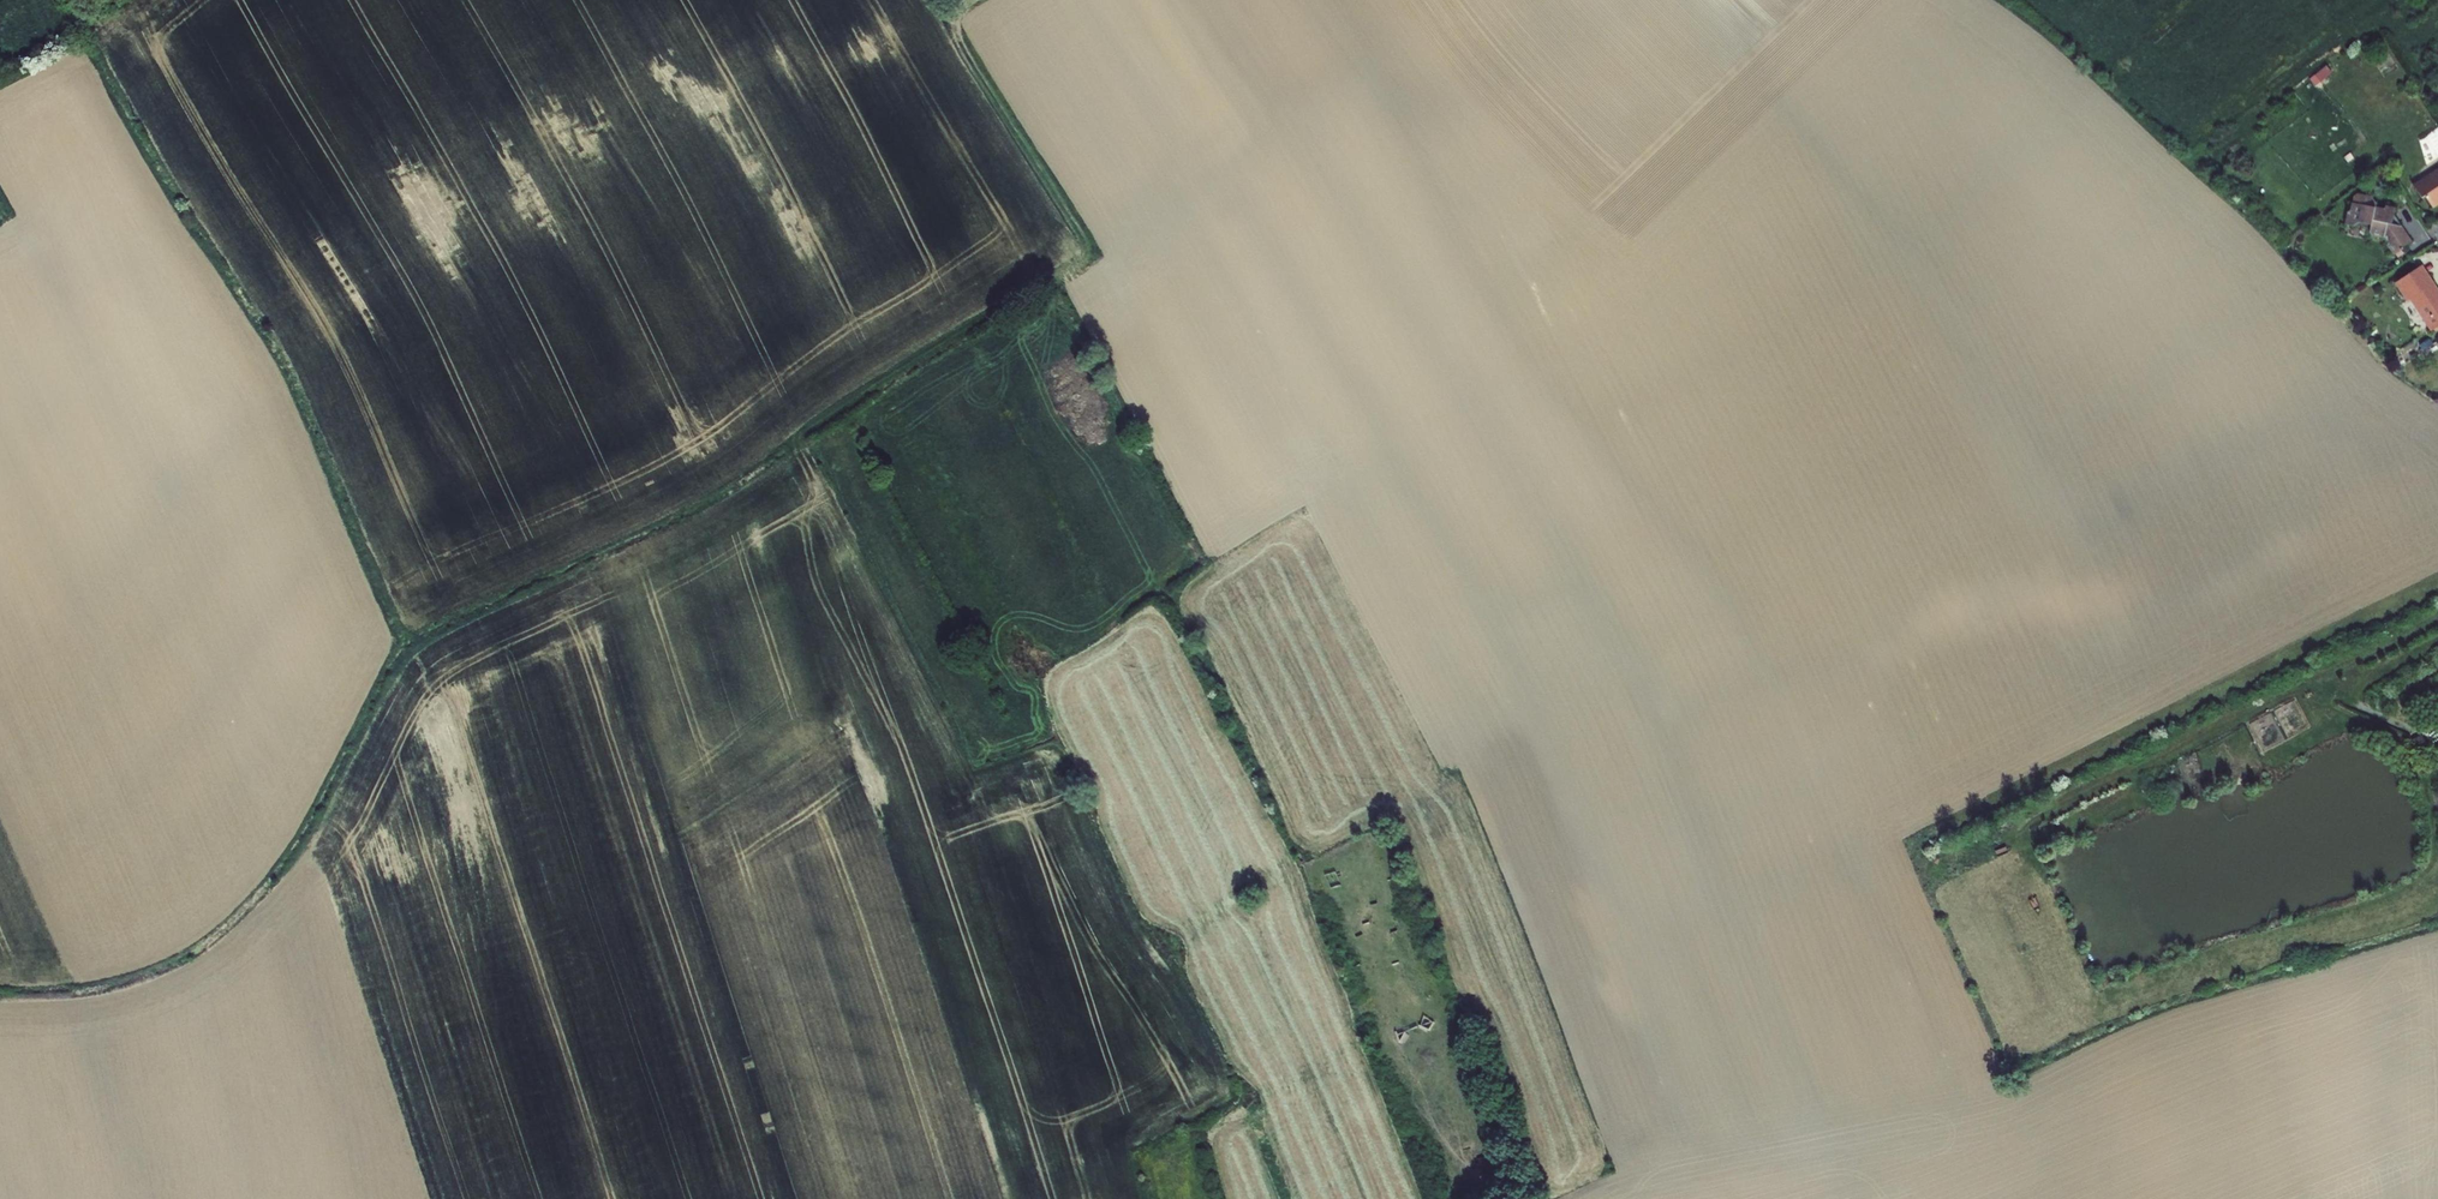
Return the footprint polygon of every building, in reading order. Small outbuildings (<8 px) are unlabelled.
[(2433,184),(2430,179),(2401,197),(2408,208),(2411,207),(2418,218),(2437,206),(2437,181),(2433,184)] [(2388,247),(2396,242),(2389,229),(2383,225),(2377,222),(2383,205),(2378,202),(2376,206),(2368,202),(2366,194),(2360,188),(2357,195),(2346,190),(2343,197),(2339,194),(2334,209),(2343,214),(2351,211),(2360,217),(2357,224),(2358,228),(2363,233),(2370,235),(2375,244),(2374,245),(2380,254),(2389,249),(2388,247)] [(2414,339),(2437,326),(2406,275),(2378,292),(2389,311),(2394,308),(2414,339)]
